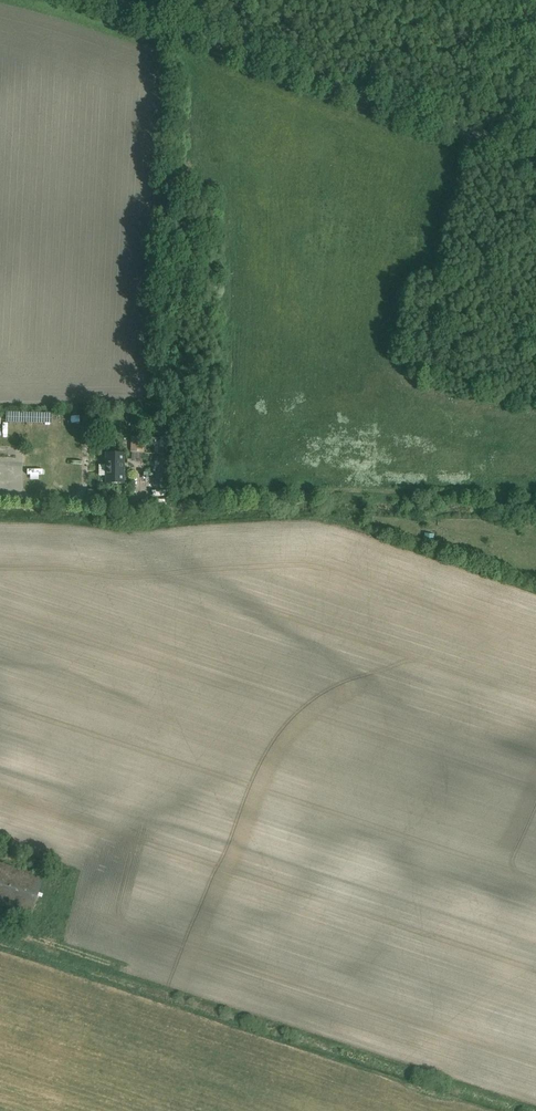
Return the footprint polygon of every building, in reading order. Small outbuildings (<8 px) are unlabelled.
[(0,414),(0,423),(2,423),(1,430),(7,431),(8,414),(0,414)] [(144,434),(132,432),(131,446),(142,447),(144,434)] [(106,453),(106,483),(124,483),(124,453),(106,453)] [(9,477),(9,468),(0,468),(0,477),(9,477)] [(32,915),(44,877),(0,863),(0,905),(32,915)]
